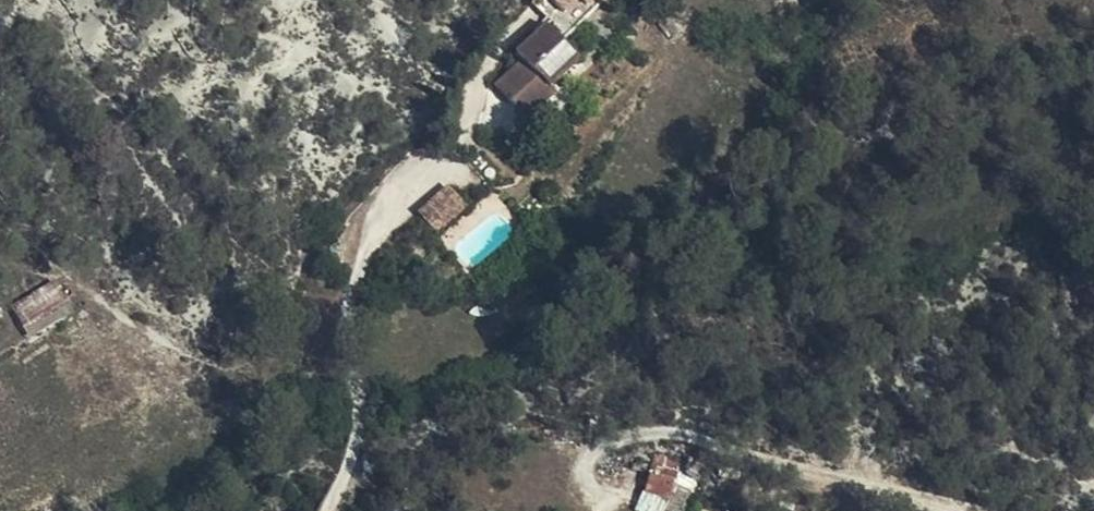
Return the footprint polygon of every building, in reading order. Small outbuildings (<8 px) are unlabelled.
[(565,17),(576,0),(553,0),(549,6),(565,17)] [(547,71),(569,41),(545,22),(523,54),(547,71)] [(527,95),(516,111),(537,127),(556,100),(550,95),(583,52),(569,41),(547,71),(523,54),(507,78),(527,95)] [(495,96),(516,111),(527,95),(507,78),(495,96)] [(439,231),(470,203),(449,181),(419,209),(439,231)] [(12,303),(24,325),(71,299),(59,277),(12,303)] [(668,486),(683,488),(686,469),(670,466),(668,486)] [(667,493),(642,492),(641,510),(666,510),(667,493)] [(667,493),(666,510),(684,510),(684,494),(667,493)]
